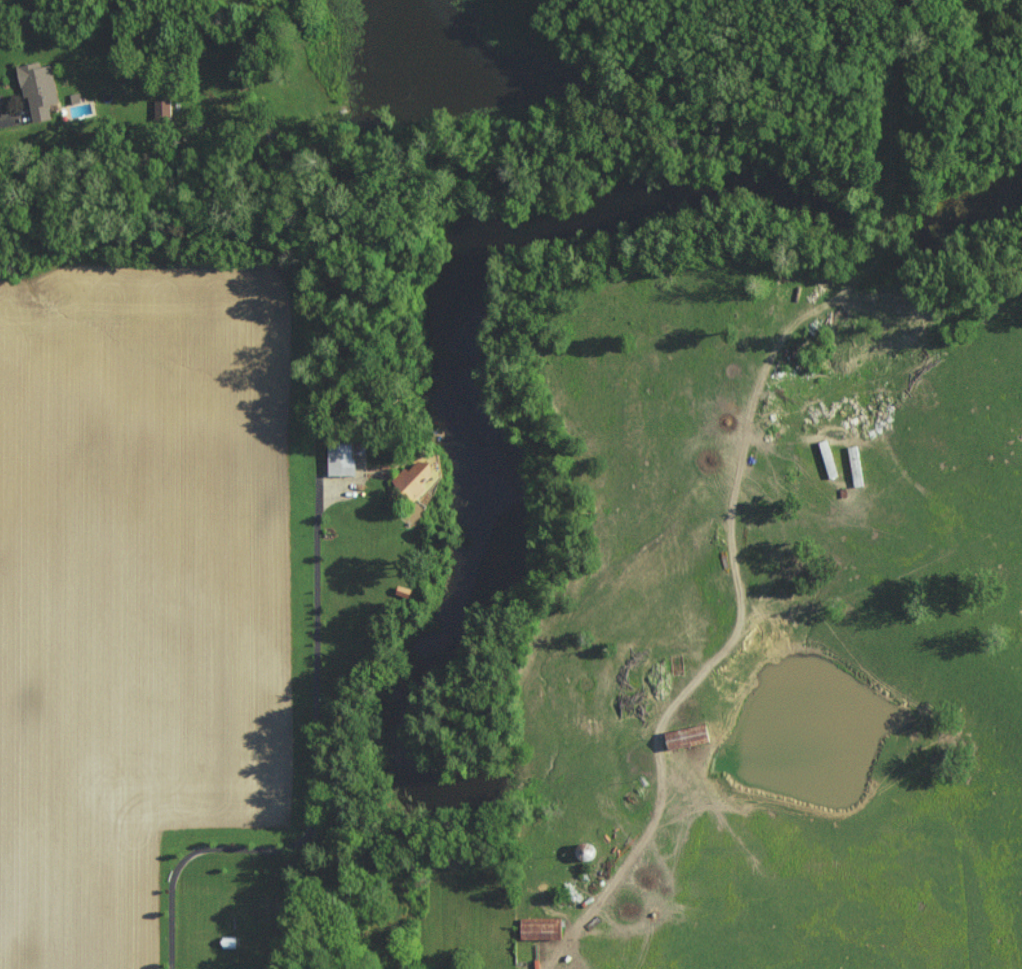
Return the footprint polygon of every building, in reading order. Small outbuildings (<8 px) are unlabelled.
[(53,65),(41,67),(41,62),(18,66),(24,98),(29,97),(34,122),(53,119),(50,105),(59,103),(53,65)] [(820,443),(830,478),(840,476),(829,440),(820,443)] [(330,475),(357,476),(357,442),(330,442),(330,475)] [(407,467),(393,479),(415,502),(444,474),(427,456),(411,471),(407,467)] [(672,749),(713,741),(709,723),(668,731),(672,749)] [(522,939),(562,938),(562,917),(522,917),(522,939)]
